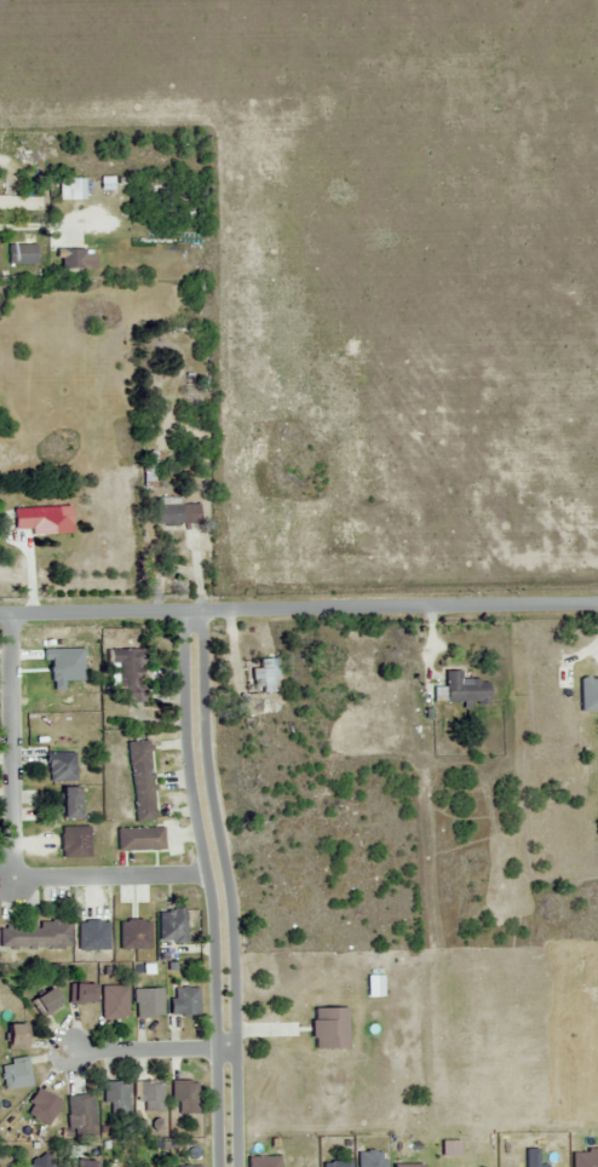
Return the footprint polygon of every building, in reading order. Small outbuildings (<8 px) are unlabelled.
[(53,189),(73,189),(73,179),(53,179),(53,189)] [(38,208),(38,198),(15,198),(15,194),(0,194),(0,208),(38,208)] [(34,264),(34,245),(7,245),(7,264),(34,264)] [(60,269),(83,269),(83,249),(60,249),(60,269)] [(192,525),(192,504),(182,504),(182,499),(155,499),(155,525),(192,525)] [(70,528),(70,508),(13,508),(13,528),(70,528)] [(138,650),(112,651),(113,701),(139,700),(138,650)] [(277,692),(277,658),(260,658),(260,692),(277,692)] [(433,688),(433,703),(487,703),(487,680),(461,680),(461,671),(443,671),(443,688),(433,688)] [(153,821),(149,741),(128,742),(133,822),(153,821)] [(45,782),(74,782),(74,753),(45,753),(45,782)] [(59,818),(78,818),(78,788),(59,788),(59,818)] [(88,827),(59,827),(59,858),(88,858),(88,827)] [(162,828),(116,828),(116,851),(162,851),(162,828)] [(159,942),(185,942),(185,910),(159,910),(159,942)] [(119,920),(119,949),(150,949),(150,920),(119,920)] [(78,950),(107,950),(107,921),(78,921),(78,950)] [(0,929),(0,949),(70,949),(70,922),(37,922),(37,929),(0,929)] [(93,1004),(93,985),(70,985),(70,1004),(93,1004)] [(127,986),(108,986),(108,998),(101,998),(101,1019),(127,1019),(127,986)] [(30,1000),(41,1019),(61,1007),(50,988),(30,1000)] [(197,988),(170,988),(170,1016),(197,1016),(197,988)] [(134,989),(134,1017),(162,1017),(162,989),(134,989)] [(23,1025),(5,1025),(5,1046),(23,1046),(23,1025)] [(5,1091),(32,1085),(26,1058),(0,1064),(0,1069),(5,1091)] [(171,1104),(177,1104),(177,1114),(197,1114),(197,1081),(171,1081),(171,1104)] [(163,1082),(138,1082),(138,1111),(163,1111),(163,1082)] [(104,1083),(104,1114),(128,1114),(128,1083),(104,1083)] [(62,1105),(38,1089),(24,1112),(47,1127),(62,1105)] [(94,1128),(94,1096),(69,1096),(69,1128),(94,1128)] [(45,1151),(28,1166),(61,1166),(45,1151)]
